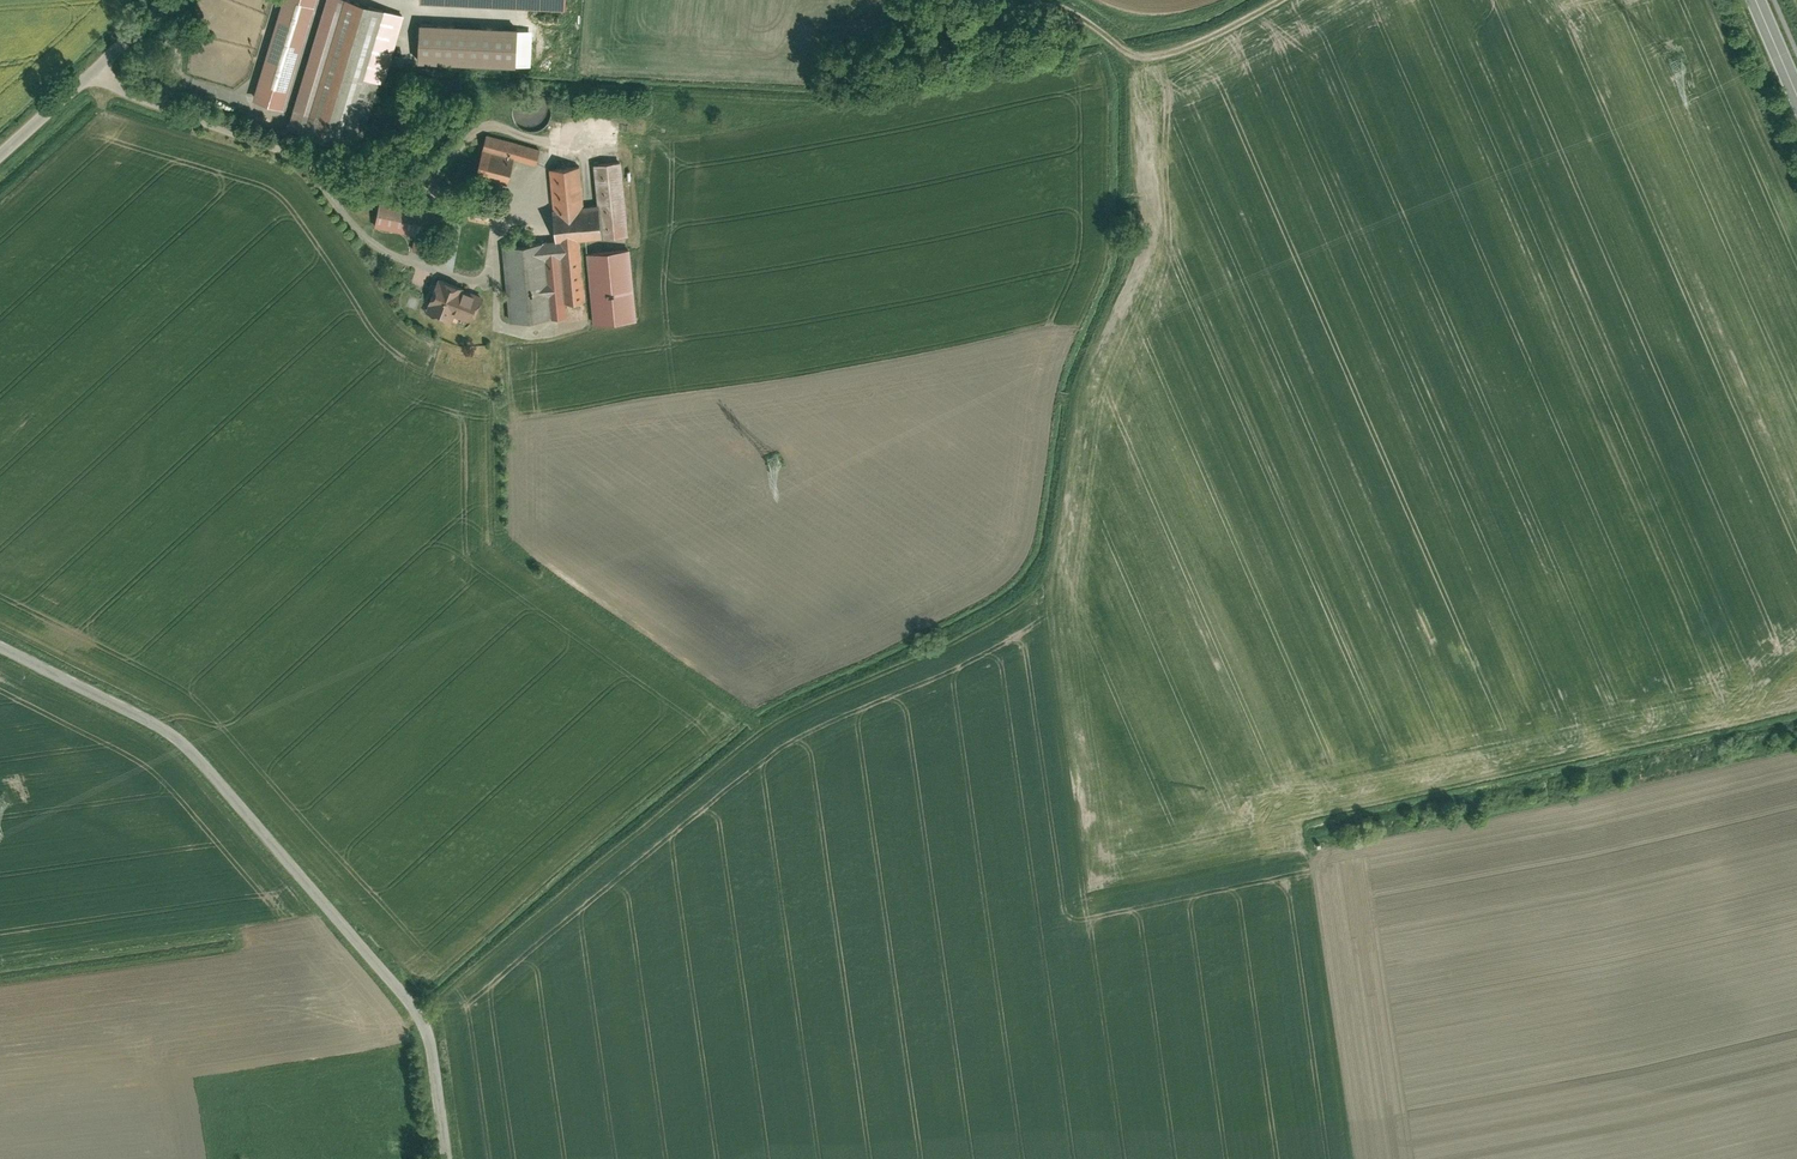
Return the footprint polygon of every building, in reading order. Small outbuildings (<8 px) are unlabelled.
[(253,96),(282,105),(314,0),(281,0),(253,96)] [(286,128),(358,149),(384,60),(397,64),(408,28),(381,20),(384,8),(358,0),(324,0),(286,128)] [(517,26),(420,22),(418,60),(515,64),(517,26)] [(538,132),(544,129),(548,124),(551,118),(551,112),(550,106),(546,100),(541,96),(535,94),(529,94),(523,96),(517,100),(514,106),(513,112),(513,118),(516,124),(520,129),(526,132),(532,133),(538,132)] [(486,133),(474,175),(507,184),(514,157),(535,163),(539,148),(486,133)] [(555,241),(505,245),(511,319),(566,314),(565,302),(585,300),(580,239),(628,235),(622,160),(594,162),(597,205),(583,206),(580,166),(549,168),(555,241)] [(380,197),(374,226),(415,234),(412,247),(432,251),(440,209),(380,197)] [(629,248),(587,252),(593,323),(635,320),(629,248)] [(437,276),(425,310),(458,322),(461,315),(474,320),(483,294),(462,287),(463,285),(437,276)]
